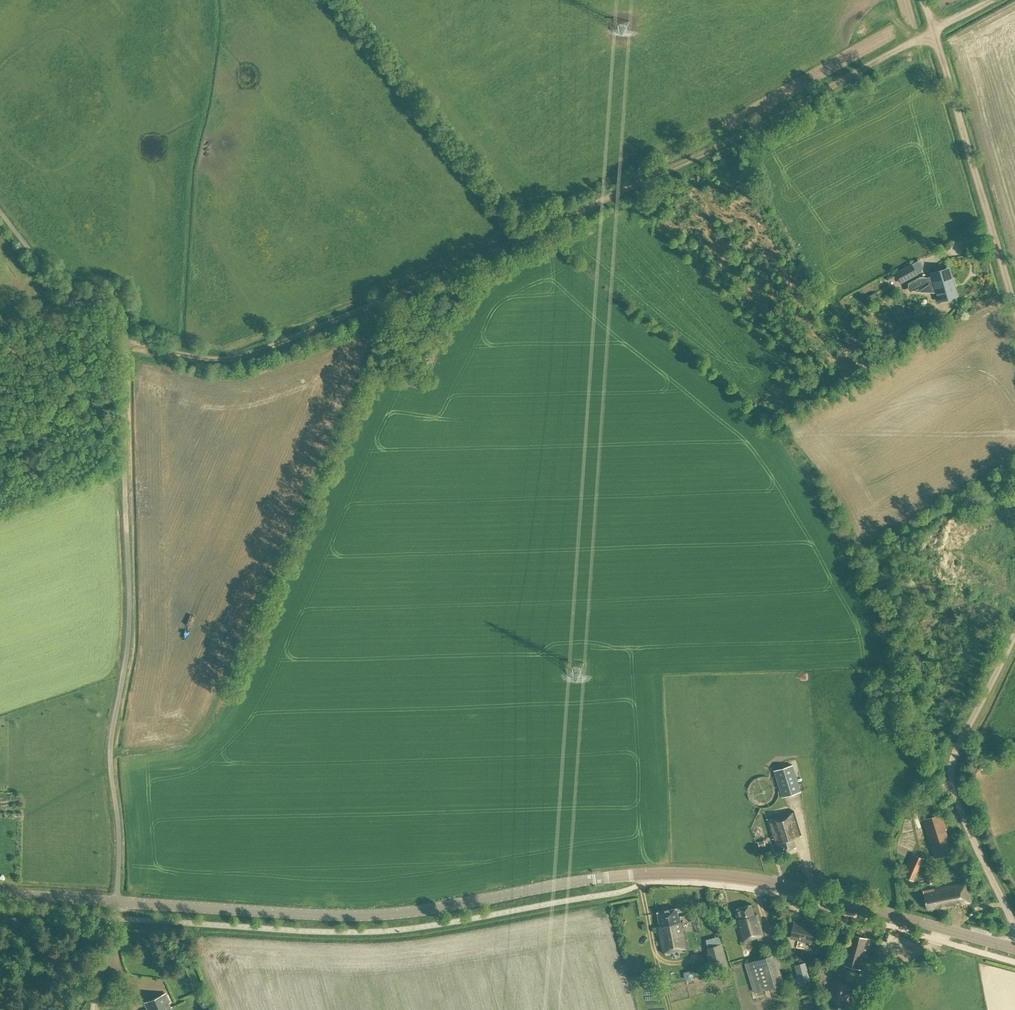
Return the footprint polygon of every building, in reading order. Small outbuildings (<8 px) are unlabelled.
[(916,276),(911,264),(894,272),(900,284),(916,276)] [(949,269),(946,270),(929,274),(930,277),(925,278),(922,277),(920,277),(918,277),(907,283),(907,287),(910,293),(935,293),(937,302),(957,296),(949,269)] [(773,771),(780,798),(799,792),(791,766),(773,771)] [(794,839),(802,835),(794,811),(766,820),(772,839),(774,839),(778,853),(796,847),(794,839)] [(934,858),(952,853),(945,830),(947,829),(942,813),(922,819),(934,858)] [(922,859),(910,854),(900,875),(912,881),(922,859)] [(954,903),(955,907),(963,906),(962,904),(971,903),(967,883),(923,891),(926,910),(937,908),(937,911),(949,908),(948,904),(954,903)] [(741,941),(763,935),(757,914),(754,915),(752,905),(735,910),(738,922),(736,923),(741,941)] [(676,909),(656,913),(659,927),(656,927),(661,953),(687,948),(682,922),(680,922),(679,916),(677,916),(676,909)] [(811,943),(815,926),(794,922),(790,938),(811,943)] [(863,970),(866,956),(862,955),(867,939),(851,935),(849,943),(847,942),(841,964),(863,970)] [(705,947),(711,971),(728,967),(722,943),(705,947)] [(745,963),(755,994),(756,996),(765,993),(765,990),(770,989),(771,992),(784,988),(783,985),(785,984),(775,954),(745,963)] [(805,962),(794,965),(799,983),(810,980),(805,962)] [(686,979),(694,977),(692,969),(683,972),(686,979)] [(846,1006),(853,986),(833,980),(826,1000),(846,1006)] [(165,993),(145,1002),(148,1009),(173,1009),(165,993)]
